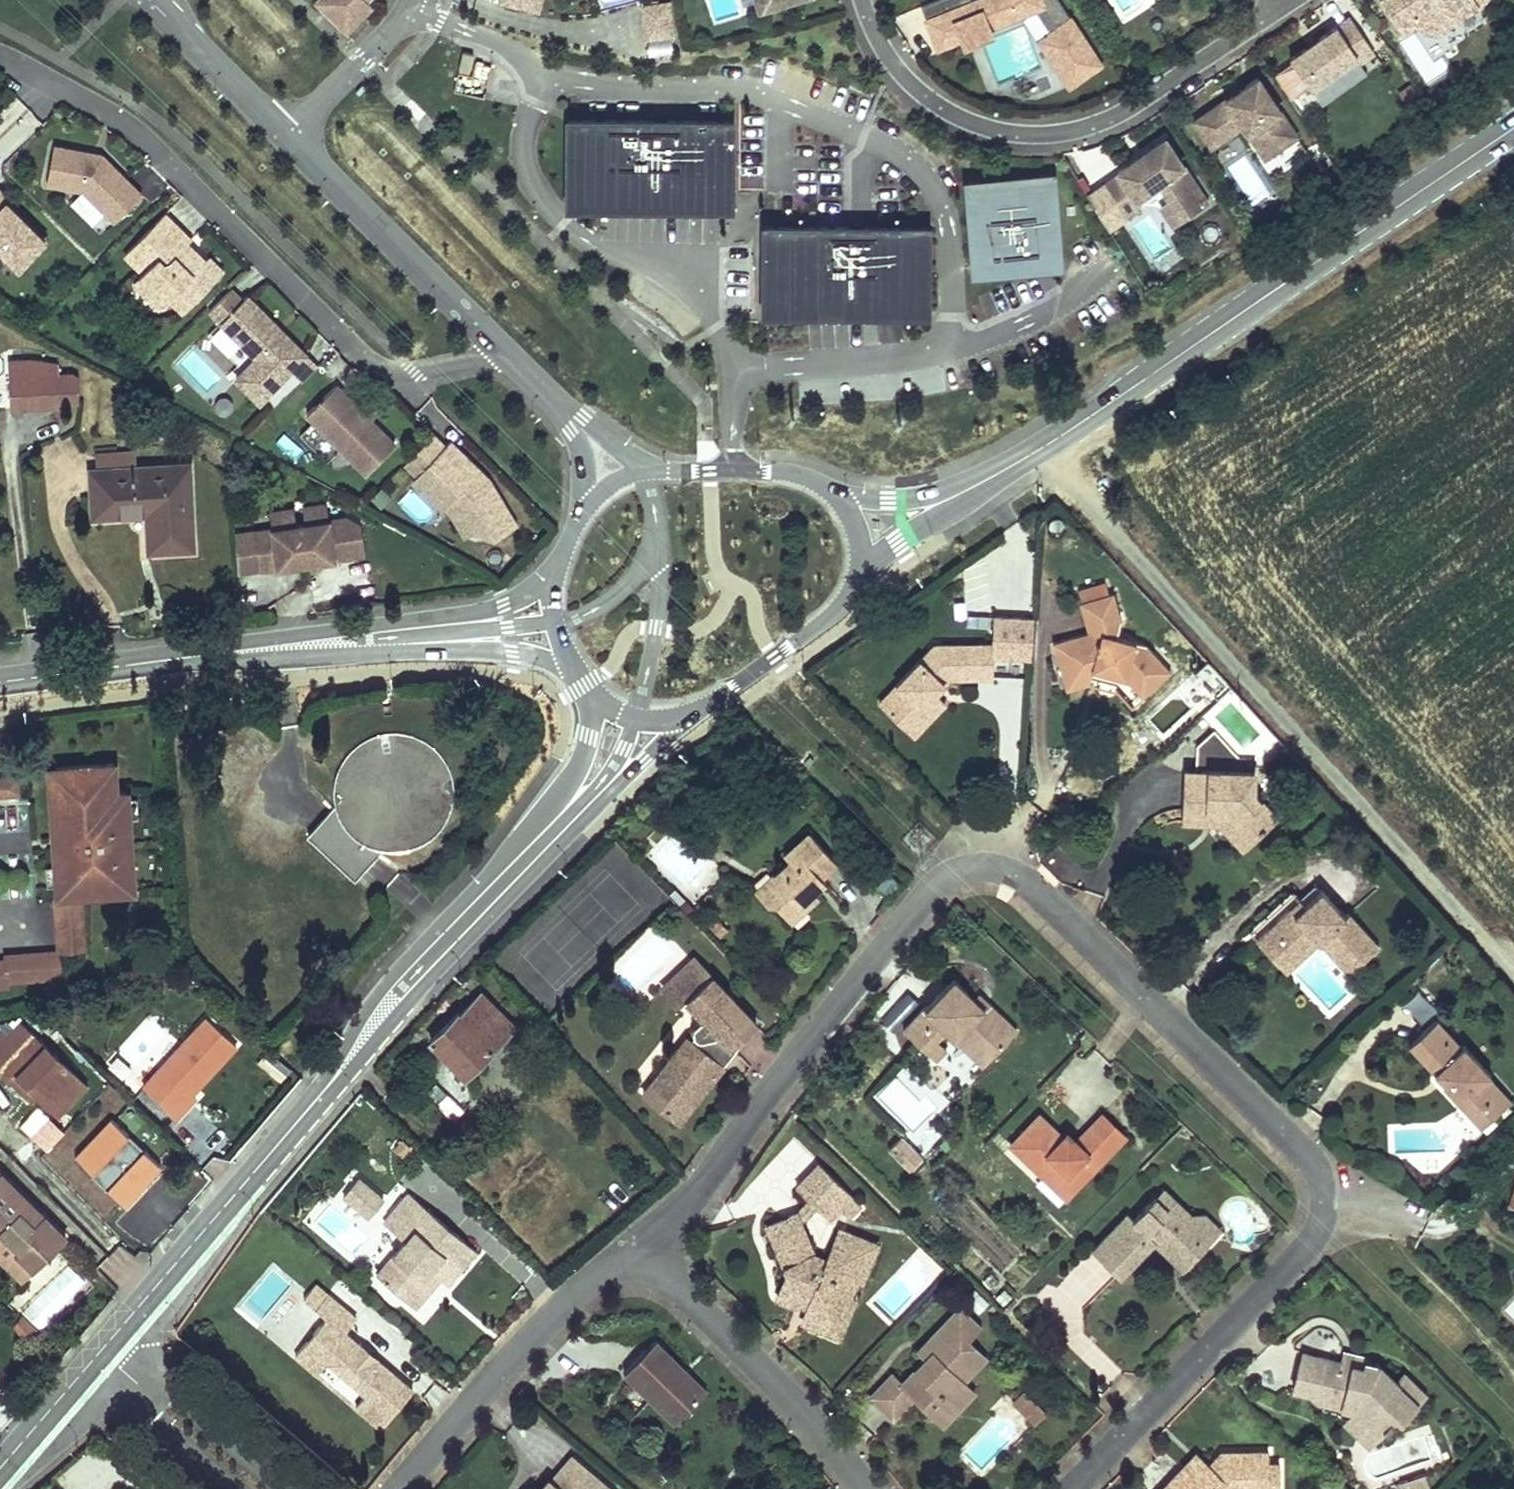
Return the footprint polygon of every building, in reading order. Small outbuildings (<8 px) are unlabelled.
[(341,21),(342,20),(353,9),(358,13),(359,14),(371,2),(370,0),(320,0),(341,21)] [(527,7),(539,10),(541,0),(529,0),(527,7)] [(645,52),(673,51),(671,0),(643,0),(645,52)] [(761,2),(763,9),(793,0),(766,0),(761,2)] [(956,26),(978,17),(984,32),(1037,11),(1052,34),(1043,40),(1063,71),(1060,72),(1071,87),(1103,67),(1059,0),(946,0),(956,26)] [(1401,27),(1416,18),(1424,30),(1440,32),(1480,6),(1477,0),(1383,0),(1401,27)] [(342,20),(346,25),(358,13),(353,9),(342,20)] [(978,17),(956,26),(962,41),(984,32),(978,17)] [(1376,52),(1352,17),(1317,41),(1320,46),(1314,50),(1311,46),(1292,59),(1312,88),(1358,57),(1362,62),(1376,52)] [(1317,41),(1311,46),(1314,50),(1320,46),(1317,41)] [(473,55),(462,53),(458,70),(468,73),(473,55)] [(1196,121),(1213,147),(1244,126),(1266,158),(1298,137),(1260,79),(1242,91),(1244,94),(1236,100),(1233,96),(1196,121)] [(1242,91),(1233,96),(1236,100),(1244,94),(1242,91)] [(735,121),(566,120),(566,214),(735,214),(735,121)] [(1208,204),(1166,140),(1118,171),(1120,174),(1105,184),(1125,214),(1141,204),(1137,198),(1159,184),(1163,190),(1170,201),(1183,221),(1208,204)] [(55,145),(47,183),(83,191),(115,222),(144,193),(112,161),(97,159),(98,153),(55,145)] [(104,154),(98,153),(97,159),(112,161),(104,154)] [(1054,168),(962,176),(971,273),(1063,265),(1054,168)] [(1163,190),(1159,184),(1137,198),(1141,204),(1163,190)] [(19,267),(45,241),(0,197),(0,249),(19,267)] [(1175,226),(1183,221),(1170,201),(1162,206),(1175,226)] [(165,214),(125,254),(143,272),(139,276),(166,303),(170,299),(184,312),(224,272),(209,258),(203,264),(186,246),(191,240),(165,214)] [(931,227),(761,228),(762,320),(931,320),(931,227)] [(139,276),(134,282),(160,308),(166,303),(139,276)] [(247,296),(242,301),(231,289),(210,311),(256,357),(237,377),(260,401),(307,355),(287,336),(285,339),(275,329),(278,326),(247,296)] [(278,326),(275,329),(285,339),(287,336),(278,326)] [(318,366),(307,355),(293,369),(303,380),(318,366)] [(9,362),(11,408),(60,405),(60,400),(80,399),(79,380),(73,375),(59,375),(58,365),(33,360),(9,362)] [(336,384),(308,413),(366,471),(395,442),(371,419),(361,408),(336,384)] [(365,404),(361,408),(371,419),(375,415),(365,404)] [(484,524),(493,538),(515,525),(489,478),(465,455),(454,455),(433,434),(406,461),(418,474),(448,503),(451,499),(456,504),(471,531),(484,524)] [(451,441),(445,446),(454,455),(465,455),(451,441)] [(94,450),(95,470),(137,467),(136,448),(94,450)] [(194,547),(190,464),(137,467),(95,470),(93,470),(95,514),(148,512),(151,548),(194,547)] [(443,507),(448,503),(418,474),(413,478),(443,507)] [(451,499),(448,503),(450,506),(466,534),(471,531),(456,504),(451,499)] [(324,505),(303,508),(305,524),(296,525),(294,509),(270,512),(273,528),(255,531),(260,569),(352,556),(346,518),(328,521),(327,507),(324,505)] [(365,554),(361,525),(346,518),(352,556),(365,554)] [(255,531),(237,534),(239,572),(260,569),(255,531)] [(1122,620),(1113,592),(1077,604),(1086,631),(1052,643),(1064,677),(1088,669),(1127,680),(1144,698),(1171,673),(1148,645),(1117,635),(1122,620)] [(985,626),(985,613),(965,613),(965,626),(985,626)] [(1029,661),(1032,617),(995,614),(994,646),(994,660),(1029,661)] [(906,695),(889,712),(906,728),(922,711),(932,721),(947,706),(934,692),(943,683),(947,687),(952,680),(976,681),(976,660),(963,660),(963,646),(937,647),(897,686),(906,695)] [(976,660),(976,681),(994,681),(994,660),(994,646),(963,646),(963,660),(976,660)] [(1127,680),(1088,669),(1064,677),(1069,691),(1091,684),(1120,693),(1134,707),(1144,698),(1127,680)] [(906,695),(897,686),(880,702),(889,712),(906,695)] [(922,711),(906,728),(915,737),(932,721),(922,711)] [(337,805),(311,834),(358,877),(386,848),(398,849),(411,846),(423,841),(433,833),(442,824),(448,812),(451,800),(452,787),(450,774),(445,762),(437,752),(428,743),(416,737),(404,733),(391,732),(378,734),(366,739),(356,747),(347,756),(340,767),(336,780),(336,793),(337,805)] [(1183,772),(1181,809),(1227,812),(1254,840),(1276,818),(1252,792),(1253,773),(1249,773),(1249,760),(1240,760),(1215,732),(1196,746),(1195,773),(1183,772)] [(111,757),(53,761),(53,767),(61,767),(64,811),(56,811),(58,839),(66,838),(67,852),(59,853),(59,865),(61,885),(61,897),(86,896),(118,894),(115,850),(123,849),(121,817),(120,797),(119,786),(113,786),(111,757)] [(61,767),(53,767),(56,811),(64,811),(61,767)] [(13,776),(0,777),(0,795),(14,794),(13,776)] [(129,797),(120,797),(121,817),(130,817),(129,797)] [(1227,812),(1181,809),(1181,820),(1220,822),(1245,848),(1254,840),(1227,812)] [(770,878),(753,893),(764,904),(775,909),(785,920),(799,906),(804,912),(817,900),(811,894),(803,886),(816,874),(821,879),(836,865),(806,833),(781,858),(786,863),(770,878)] [(66,838),(58,839),(59,853),(67,852),(66,838)] [(123,849),(115,850),(118,894),(126,893),(123,849)] [(59,865),(50,865),(52,885),(61,885),(59,865)] [(803,886),(811,894),(824,882),(821,879),(816,874),(803,886)] [(1287,909),(1254,941),(1277,964),(1309,935),(1317,945),(1322,940),(1352,971),(1379,945),(1348,913),(1344,917),(1319,891),(1294,915),(1287,909)] [(90,950),(86,896),(61,897),(59,897),(63,952),(90,950)] [(799,906),(785,920),(790,925),(804,912),(799,906)] [(1317,945),(1309,935),(1277,964),(1286,974),(1317,945)] [(1352,971),(1322,940),(1317,945),(1347,975),(1352,971)] [(64,980),(63,952),(9,955),(10,961),(11,983),(64,980)] [(661,1071),(643,1091),(679,1121),(727,1063),(719,1055),(728,1045),(731,1048),(757,1024),(694,957),(684,966),(694,976),(679,989),(688,999),(704,1017),(694,1027),(691,1034),(695,1037),(682,1051),(678,1048),(672,1057),(688,1072),(679,1084),(661,1071)] [(0,961),(0,987),(11,987),(11,983),(10,961),(0,961)] [(694,976),(684,966),(664,986),(680,1006),(688,999),(679,989),(694,976)] [(964,1031),(991,1056),(1015,1031),(987,1003),(981,1009),(971,1000),(953,983),(923,1012),(921,1009),(900,1031),(923,1052),(935,1040),(943,1031),(954,1041),(964,1031)] [(458,1013),(431,1039),(465,1075),(515,1026),(482,994),(461,1015),(458,1013)] [(976,994),(971,1000),(981,1009),(987,1003),(976,994)] [(239,1044),(209,1018),(146,1085),(170,1107),(194,1081),(199,1086),(239,1044)] [(1460,1046),(1436,1020),(1408,1047),(1433,1073),(1437,1069),(1449,1081),(1444,1085),(1442,1088),(1471,1118),(1485,1105),(1494,1114),(1510,1100),(1488,1076),(1491,1074),(1463,1043),(1460,1046)] [(21,1021),(8,1035),(1,1028),(0,1030),(0,1071),(11,1081),(14,1079),(18,1074),(38,1093),(50,1105),(78,1076),(21,1021)] [(728,1045),(719,1055),(727,1063),(757,1024),(731,1048),(728,1045)] [(964,1031),(954,1041),(981,1066),(991,1056),(964,1031)] [(691,1034),(678,1048),(682,1051),(695,1037),(691,1034)] [(935,1040),(923,1052),(933,1062),(945,1050),(935,1040)] [(672,1057),(661,1071),(679,1084),(688,1072),(672,1057)] [(1437,1069),(1433,1073),(1444,1085),(1449,1081),(1437,1069)] [(18,1074),(14,1079),(33,1097),(38,1093),(18,1074)] [(86,1083),(78,1076),(50,1105),(58,1113),(86,1083)] [(168,1109),(178,1118),(203,1091),(199,1086),(194,1081),(170,1107),(168,1109)] [(436,1082),(426,1093),(438,1105),(448,1094),(436,1082)] [(448,1094),(438,1105),(453,1120),(465,1109),(448,1094)] [(1494,1114),(1485,1105),(1471,1118),(1480,1128),(1494,1114)] [(47,1114),(29,1133),(46,1148),(64,1129),(47,1114)] [(1061,1139),(1037,1116),(1017,1138),(1031,1151),(1023,1160),(1065,1201),(1125,1138),(1102,1116),(1076,1143),(1071,1148),(1061,1139)] [(1066,1134),(1061,1139),(1071,1148),(1076,1143),(1066,1134)] [(921,1157),(901,1136),(887,1149),(907,1170),(921,1157)] [(1031,1151),(1017,1138),(1008,1147),(1023,1160),(1031,1151)] [(858,1206),(817,1165),(793,1189),(807,1203),(814,1210),(827,1223),(838,1212),(845,1220),(858,1206)] [(37,1269),(67,1238),(0,1170),(0,1234),(1,1233),(37,1269)] [(372,1213),(384,1193),(355,1174),(342,1194),(372,1213)] [(1175,1202),(1162,1189),(1153,1198),(1166,1210),(1175,1202)] [(475,1250),(408,1191),(384,1220),(405,1239),(376,1273),(406,1299),(432,1271),(441,1279),(447,1285),(475,1250)] [(1128,1216),(1091,1253),(1117,1277),(1150,1244),(1161,1242),(1178,1260),(1195,1243),(1204,1250),(1220,1232),(1205,1217),(1191,1216),(1175,1202),(1166,1210),(1153,1198),(1132,1220),(1128,1216)] [(814,1210),(807,1203),(795,1215),(799,1225),(814,1210)] [(799,1225),(795,1215),(766,1227),(781,1262),(784,1274),(778,1289),(784,1301),(795,1306),(800,1293),(810,1298),(805,1310),(802,1317),(805,1327),(823,1334),(829,1319),(843,1325),(852,1303),(849,1301),(856,1283),(861,1285),(876,1245),(837,1230),(825,1260),(813,1255),(799,1225)] [(25,1280),(37,1269),(1,1233),(0,1234),(0,1255),(25,1280)] [(1161,1242),(1150,1244),(1181,1273),(1204,1250),(1195,1243),(1178,1260),(1161,1242)] [(432,1271),(406,1299),(416,1308),(441,1279),(432,1271)] [(327,1317),(295,1355),(316,1373),(324,1364),(346,1362),(360,1374),(364,1396),(354,1405),(380,1427),(412,1390),(376,1359),(373,1363),(357,1351),(361,1347),(343,1332),(356,1317),(327,1293),(314,1307),(327,1317)] [(810,1298),(800,1293),(795,1306),(805,1310),(810,1298)] [(890,1375),(869,1398),(892,1421),(915,1399),(931,1415),(945,1400),(951,1407),(970,1389),(963,1382),(987,1359),(968,1340),(960,1333),(972,1321),(960,1308),(930,1339),(937,1346),(925,1359),(900,1384),(890,1375)] [(843,1325),(829,1319),(823,1334),(837,1340),(843,1325)] [(972,1321),(960,1333),(968,1340),(980,1328),(972,1321)] [(930,1339),(917,1352),(925,1359),(937,1346),(930,1339)] [(706,1392),(655,1342),(630,1366),(680,1418),(706,1392)] [(361,1347),(357,1351),(373,1363),(376,1359),(378,1357),(363,1344),(361,1347)] [(1362,1367),(1341,1362),(1301,1353),(1292,1391),(1312,1396),(1320,1406),(1353,1413),(1378,1438),(1396,1420),(1400,1424),(1418,1406),(1398,1387),(1400,1386),(1381,1367),(1363,1363),(1362,1367)] [(680,1418),(630,1366),(622,1374),(674,1425),(680,1418)] [(945,1400),(931,1415),(942,1426),(975,1394),(970,1389),(951,1407),(945,1400)] [(1028,1397),(1023,1392),(1013,1402),(1018,1408),(1028,1397)] [(1046,1414),(1028,1397),(1018,1408),(1036,1425),(1046,1414)] [(1208,1468),(1212,1471),(1205,1478),(1191,1464),(1182,1473),(1179,1470),(1161,1488),(1279,1488),(1278,1466),(1268,1466),(1268,1455),(1230,1454),(1220,1455),(1208,1468)] [(1208,1468),(1194,1455),(1179,1470),(1182,1473),(1191,1464),(1205,1478),(1212,1471),(1208,1468)] [(573,1461),(552,1486),(548,1483),(543,1488),(606,1488),(573,1461)] [(1405,1474),(1408,1488),(1428,1488),(1425,1471),(1405,1474)]
